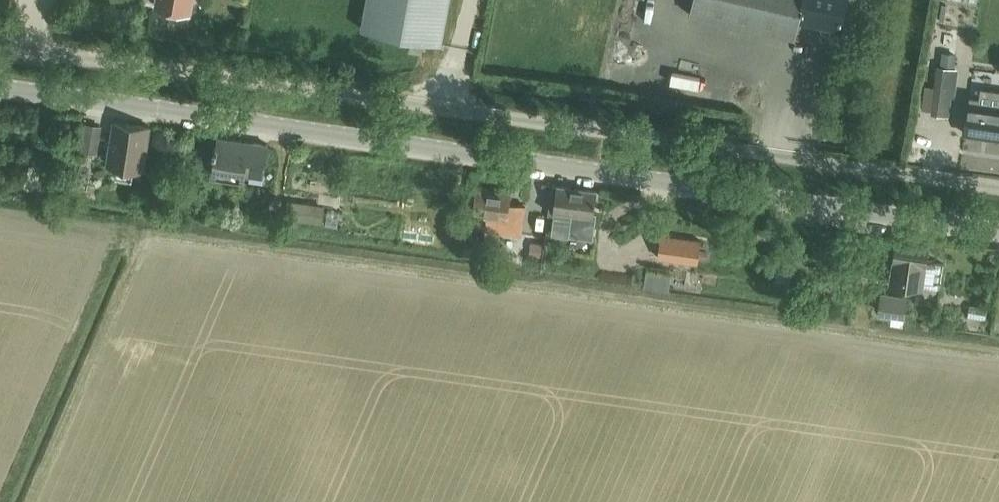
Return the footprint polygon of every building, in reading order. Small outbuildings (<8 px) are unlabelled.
[(155,4),(193,11),(194,0),(155,0),(155,4)] [(363,29),(442,43),(450,0),(368,0),(363,29)] [(690,13),(795,39),(800,18),(842,28),(848,0),(693,0),(690,13)] [(943,52),(941,66),(955,68),(957,54),(943,52)] [(941,66),(938,65),(931,114),(950,116),(953,92),(956,93),(959,68),(955,68),(941,66)] [(998,138),(998,104),(968,99),(964,133),(998,138)] [(115,120),(110,160),(120,161),(118,174),(145,177),(152,125),(115,120)] [(85,122),(82,148),(100,150),(103,125),(85,122)] [(218,137),(213,175),(246,180),(247,172),(264,174),(269,144),(218,137)] [(554,185),(550,212),(555,213),(554,216),(552,234),(593,240),(597,214),(594,214),(597,191),(558,185),(554,185)] [(490,212),(488,222),(487,228),(522,233),(526,206),(509,204),(511,193),(479,188),(475,209),(490,212)] [(270,198),(269,209),(281,210),(282,200),(270,198)] [(326,205),(288,200),(286,217),(323,222),(326,205)] [(897,234),(890,279),(923,284),(924,281),(940,284),(943,266),(926,263),(930,239),(897,234)] [(698,264),(701,240),(661,235),(658,258),(698,264)] [(591,241),(574,238),(570,258),(588,261),(591,241)] [(544,243),(530,241),(529,256),(543,256),(544,243)] [(782,265),(776,278),(790,285),(796,271),(782,265)] [(878,311),(893,313),(905,315),(908,294),(881,290),(878,311)]
